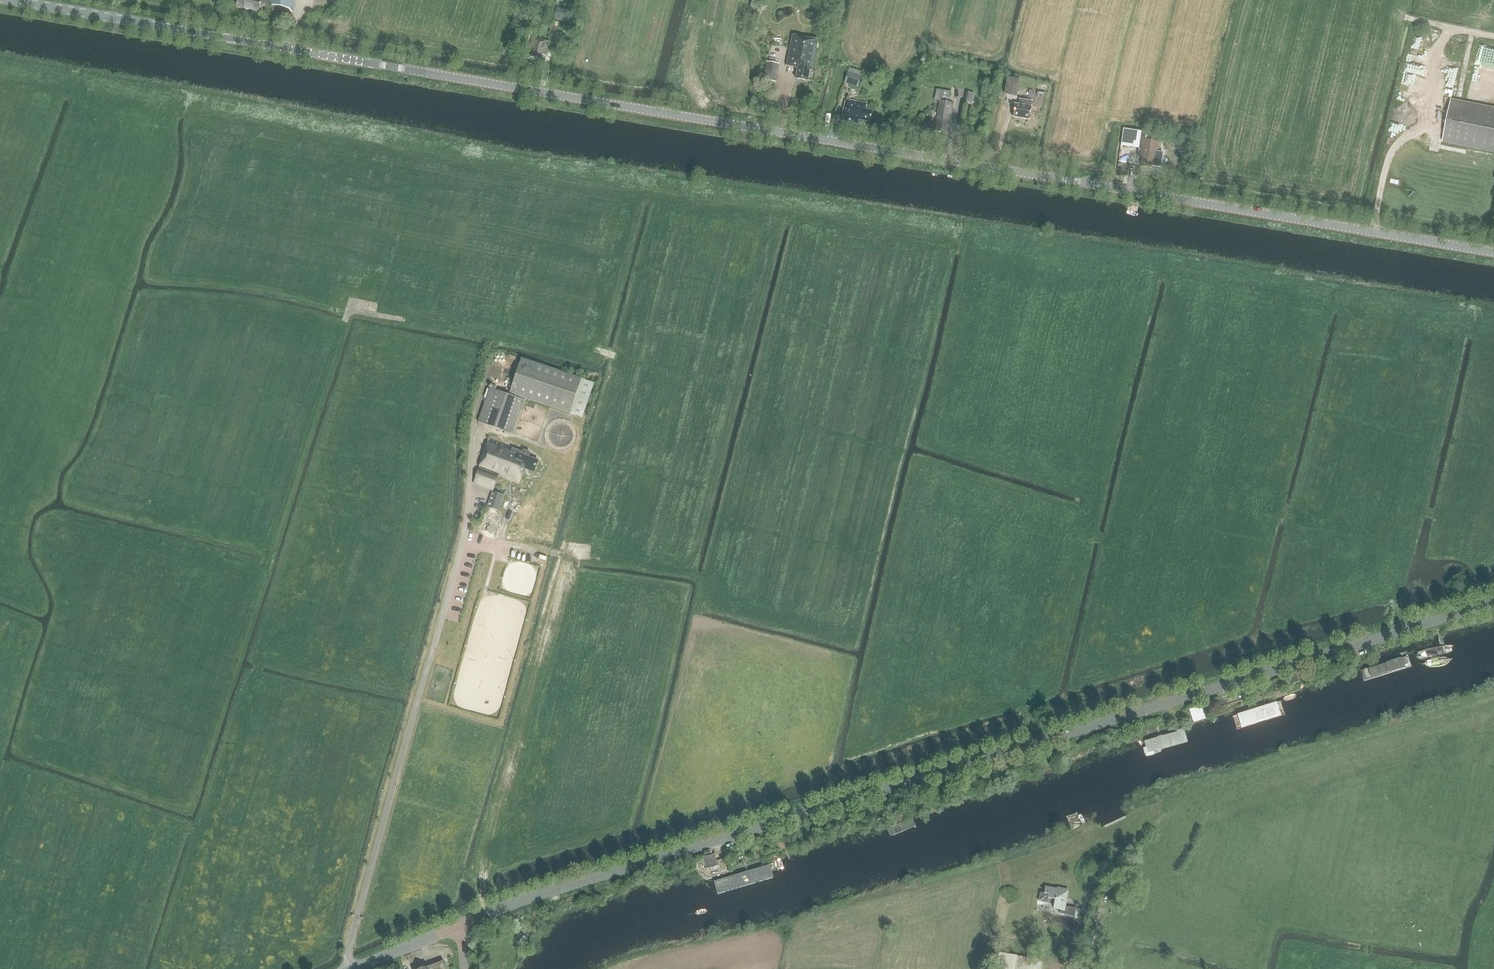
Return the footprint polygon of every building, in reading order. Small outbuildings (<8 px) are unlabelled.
[(236,6),(259,11),(260,6),(292,12),(294,0),(237,0),(236,6)] [(554,19),(571,22),(574,23),(577,11),(557,6),(554,19)] [(557,35),(560,23),(552,21),(549,33),(557,35)] [(792,35),(786,66),(797,68),(795,79),(807,82),(809,71),(812,71),(818,40),(792,35)] [(546,54),(550,40),(533,36),(529,50),(532,50),(531,55),(542,58),(543,53),(546,54)] [(763,80),(776,83),(779,64),(766,62),(763,80)] [(848,69),(844,83),(858,87),(862,73),(848,69)] [(1006,78),(1003,94),(1017,97),(1020,80),(1006,78)] [(954,104),(948,103),(950,92),(936,89),(934,100),(940,101),(938,108),(940,108),(940,112),(938,111),(935,124),(937,125),(936,131),(945,133),(947,125),(949,125),(954,104)] [(975,104),(978,93),(969,91),(966,101),(975,104)] [(1031,102),(1020,100),(1020,97),(1016,97),(1015,105),(1014,105),(1012,117),(1029,120),(1031,107),(1030,107),(1031,102)] [(869,122),(871,110),(865,109),(866,104),(845,100),(841,120),(857,123),(858,119),(869,122)] [(1451,101),(1442,141),(1493,152),(1493,110),(1451,101)] [(1160,165),(1161,157),(1157,156),(1159,142),(1140,139),(1138,154),(1143,155),(1141,167),(1152,168),(1153,163),(1160,165)] [(1177,149),(1190,152),(1192,143),(1179,140),(1177,149)] [(525,398),(535,401),(582,418),(594,384),(521,358),(508,395),(489,389),(478,422),(512,434),(521,410),(525,398)] [(534,472),(538,461),(529,457),(530,453),(524,450),(523,453),(519,452),(520,451),(489,440),(479,468),(479,469),(474,483),(493,490),(498,476),(519,483),(524,469),(534,472)] [(494,489),(489,505),(501,509),(506,493),(494,489)] [(483,529),(498,535),(505,515),(490,509),(483,529)] [(1418,650),(1361,669),(1364,680),(1421,660),(1418,650)] [(1353,656),(1342,661),(1344,665),(1355,660),(1353,656)] [(1279,684),(1291,686),(1293,682),(1291,677),(1282,679),(1279,684)] [(1280,716),(1275,701),(1221,718),(1225,732),(1280,716)] [(1202,719),(1200,711),(1190,714),(1193,722),(1202,719)] [(1141,742),(1146,757),(1187,745),(1184,729),(1141,742)] [(715,853),(702,857),(706,869),(718,865),(715,853)] [(719,859),(721,865),(728,864),(727,857),(719,859)] [(701,882),(706,898),(775,878),(770,862),(701,882)] [(1059,913),(1065,914),(1070,890),(1060,888),(1059,890),(1048,887),(1047,893),(1043,893),(1041,901),(1050,903),(1050,901),(1056,902),(1055,909),(1060,910),(1059,913)] [(1016,956),(997,953),(993,968),(1014,968),(1016,956)] [(420,968),(447,968),(444,961),(428,967),(428,966),(420,968)]
